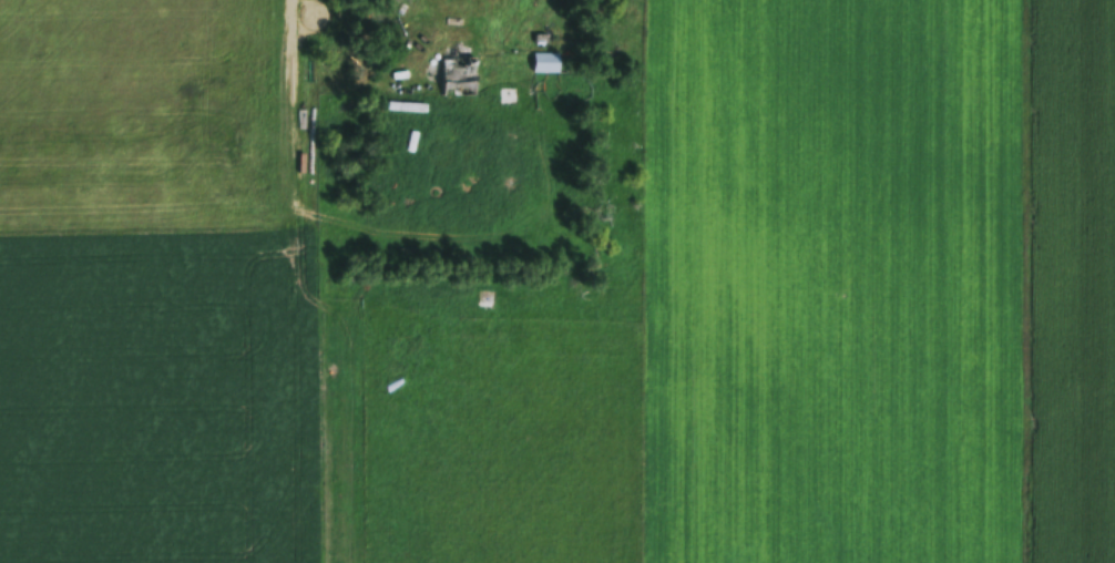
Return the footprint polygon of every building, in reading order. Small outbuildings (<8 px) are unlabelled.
[(533,75),(561,75),(561,55),(533,55),(533,75)]
